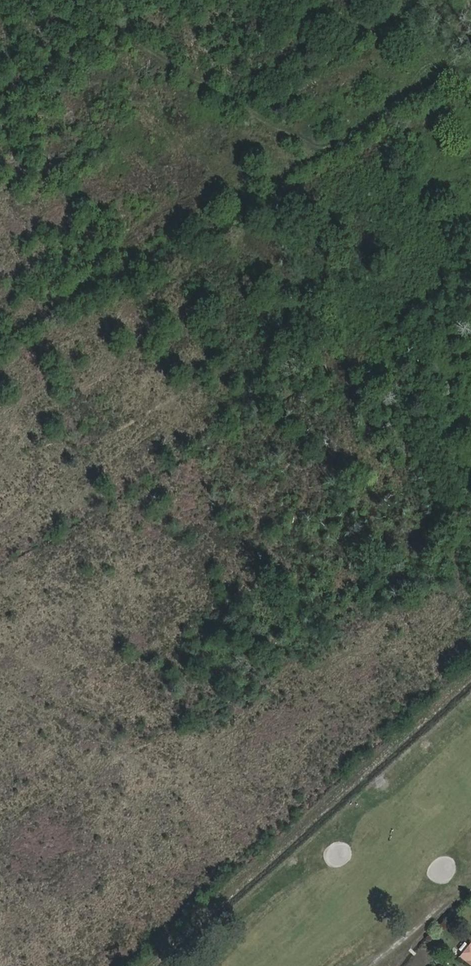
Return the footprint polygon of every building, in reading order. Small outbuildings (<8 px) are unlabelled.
[(460,955),(463,957),(470,949),(467,947),(460,955)] [(470,949),(463,957),(461,959),(470,965),(470,948),(470,949)]
